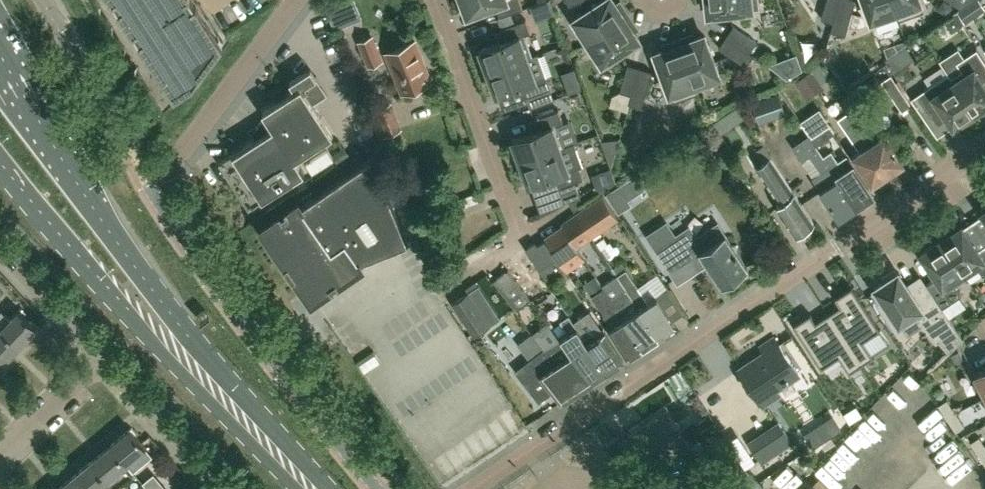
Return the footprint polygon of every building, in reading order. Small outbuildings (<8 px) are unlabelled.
[(175,91),(194,79),(223,40),(197,0),(116,0),(175,91)] [(326,5),(335,29),(349,23),(340,0),(338,0),(326,5)] [(467,14),(495,4),(500,16),(523,8),(520,0),(462,0),(467,14)] [(629,14),(620,0),(615,3),(613,0),(602,0),(574,18),(588,39),(584,42),(584,43),(629,14)] [(702,5),(707,4),(709,14),(759,8),(758,0),(701,0),(702,5)] [(840,0),(826,0),(821,18),(833,21),(830,30),(831,31),(840,0)] [(831,31),(845,35),(855,0),(840,0),(831,31)] [(899,19),(892,0),(864,0),(873,24),(897,15),(898,20),(899,19)] [(899,19),(924,11),(920,0),(892,0),(899,19)] [(534,23),(557,18),(553,2),(530,7),(534,23)] [(638,28),(629,14),(584,43),(599,65),(638,39),(633,31),(638,28)] [(501,27),(505,39),(479,48),(488,71),(528,57),(520,35),(530,32),(526,19),(501,27)] [(726,36),(753,54),(749,51),(756,41),(733,25),(726,36)] [(465,30),(465,48),(477,48),(478,30),(465,30)] [(693,33),(678,38),(697,92),(698,92),(695,83),(719,74),(704,34),(695,38),(693,33)] [(369,65),(381,60),(371,36),(360,41),(369,65)] [(746,65),(753,54),(726,36),(718,47),(746,65)] [(673,101),(697,92),(678,38),(662,44),(664,49),(655,52),(673,101)] [(403,92),(430,80),(414,40),(387,52),(403,92)] [(984,79),(984,61),(976,49),(956,62),(961,70),(951,77),(949,73),(948,73),(974,113),(978,110),(980,113),(984,110),(984,84),(983,81),(984,79)] [(538,53),(528,57),(488,71),(496,94),(522,85),(526,96),(550,87),(538,53)] [(629,103),(640,67),(627,63),(619,91),(631,94),(629,103)] [(802,83),(813,96),(838,77),(827,64),(802,83)] [(259,125),(257,127),(255,135),(257,138),(254,139),(219,161),(249,207),(304,171),(296,158),(333,134),(305,90),(309,87),(306,84),(317,77),(311,67),(290,81),(295,89),(262,110),(267,118),(258,124),(259,125)] [(652,71),(640,67),(629,103),(641,107),(652,71)] [(941,108),(949,120),(953,126),(957,124),(959,127),(971,119),(969,116),(974,113),(948,73),(916,94),(930,115),(941,108)] [(752,103),(759,123),(786,114),(779,93),(752,103)] [(384,137),(406,129),(396,102),(374,110),(384,137)] [(868,123),(856,104),(846,111),(850,118),(887,173),(894,169),(896,169),(900,167),(900,164),(903,162),(877,122),(872,121),(868,123)] [(538,129),(532,131),(512,139),(520,162),(574,142),(574,141),(565,145),(557,124),(563,122),(558,109),(534,118),(538,129)] [(846,111),(838,116),(860,150),(853,155),(872,183),(875,181),(877,182),(881,179),(881,177),(887,173),(850,118),(846,111)] [(812,136),(816,144),(834,132),(829,125),(812,136)] [(816,144),(812,136),(810,134),(795,145),(804,158),(810,153),(822,171),(813,177),(821,190),(822,190),(839,216),(856,205),(823,155),(816,144)] [(529,184),(549,177),(554,175),(559,187),(583,178),(579,166),(582,165),(574,142),(520,162),(529,184)] [(823,155),(856,205),(873,194),(849,158),(847,159),(845,155),(838,160),(831,150),(823,155)] [(747,151),(738,157),(751,176),(760,171),(747,151)] [(299,202),(282,214),(262,227),(287,263),(284,265),(293,277),(295,275),(312,300),(362,265),(360,262),(408,242),(374,156),(373,156),(301,205),(299,202)] [(799,232),(801,234),(807,230),(806,227),(813,222),(769,158),(761,163),(770,177),(785,199),(776,205),(795,234),(799,232)] [(619,218),(604,195),(577,213),(593,236),(619,218)] [(593,236),(577,213),(567,219),(565,229),(577,247),(593,236)] [(690,227),(657,249),(672,272),(691,259),(698,269),(708,262),(722,283),(734,275),(738,277),(746,272),(745,267),(747,266),(737,250),(738,245),(733,244),(719,223),(697,237),(690,227)] [(941,239),(966,277),(967,276),(964,272),(976,264),(982,274),(984,273),(984,244),(978,249),(962,225),(960,226),(958,223),(947,230),(949,233),(941,239)] [(565,229),(560,229),(545,239),(547,241),(559,259),(566,270),(584,258),(577,247),(565,229)] [(936,276),(926,283),(942,307),(960,295),(954,285),(966,277),(941,239),(920,252),(936,276)] [(559,259),(547,241),(532,251),(544,269),(559,259)] [(546,290),(523,258),(509,269),(533,300),(546,290)] [(962,338),(943,308),(940,311),(922,283),(911,290),(898,271),(896,272),(894,269),(882,277),(884,280),(875,286),(888,307),(884,310),(893,322),(897,320),(899,323),(914,313),(937,339),(938,339),(949,351),(962,338)] [(508,270),(494,281),(516,310),(530,300),(508,270)] [(627,270),(619,275),(618,276),(659,336),(676,325),(657,297),(649,303),(627,270)] [(605,288),(604,289),(643,347),(659,336),(618,276),(603,286),(605,288)] [(828,313),(861,364),(873,356),(863,340),(880,329),(852,286),(835,297),(840,305),(828,313)] [(627,357),(643,347),(604,289),(593,296),(613,326),(608,329),(627,357)] [(468,291),(452,302),(474,335),(491,324),(468,291)] [(0,310),(0,327),(18,345),(36,326),(18,309),(10,317),(1,309),(0,310)] [(593,380),(608,370),(581,330),(569,313),(561,319),(568,332),(559,337),(563,342),(564,342),(572,353),(593,380)] [(849,372),(861,364),(828,313),(816,321),(810,313),(793,324),(821,367),(839,356),(849,372)] [(590,324),(581,330),(608,370),(623,360),(604,331),(598,336),(590,324)] [(1,363),(18,345),(0,327),(0,362),(1,363)] [(739,370),(739,371),(763,407),(780,395),(775,387),(797,372),(798,373),(799,373),(774,336),(760,346),(765,354),(740,371),(739,370)] [(545,346),(544,347),(578,390),(593,380),(572,353),(564,342),(563,342),(559,337),(545,346)] [(522,380),(539,401),(553,391),(561,401),(578,390),(544,347),(528,359),(536,369),(522,380)] [(373,350),(357,361),(359,364),(375,353),(373,350)] [(975,374),(984,394),(984,368),(975,374)] [(894,421),(911,410),(900,393),(882,404),(894,421)] [(938,404),(947,417),(955,412),(947,399),(938,404)] [(618,441),(635,467),(643,477),(689,447),(666,411),(618,441)] [(964,425),(955,412),(947,417),(955,430),(964,425)] [(792,442),(779,421),(747,442),(761,462),(792,442)] [(129,428),(110,444),(134,473),(135,473),(134,472),(153,456),(129,428)] [(859,433),(844,448),(858,462),(873,448),(859,433)] [(970,441),(979,454),(984,450),(984,445),(979,436),(970,441)] [(134,473),(110,444),(91,459),(115,488),(128,488),(123,483),(134,473)] [(71,475),(83,488),(115,488),(91,459),(71,475)] [(875,482),(882,488),(900,488),(914,476),(898,460),(875,482)] [(71,475),(55,488),(83,488),(71,475)]
